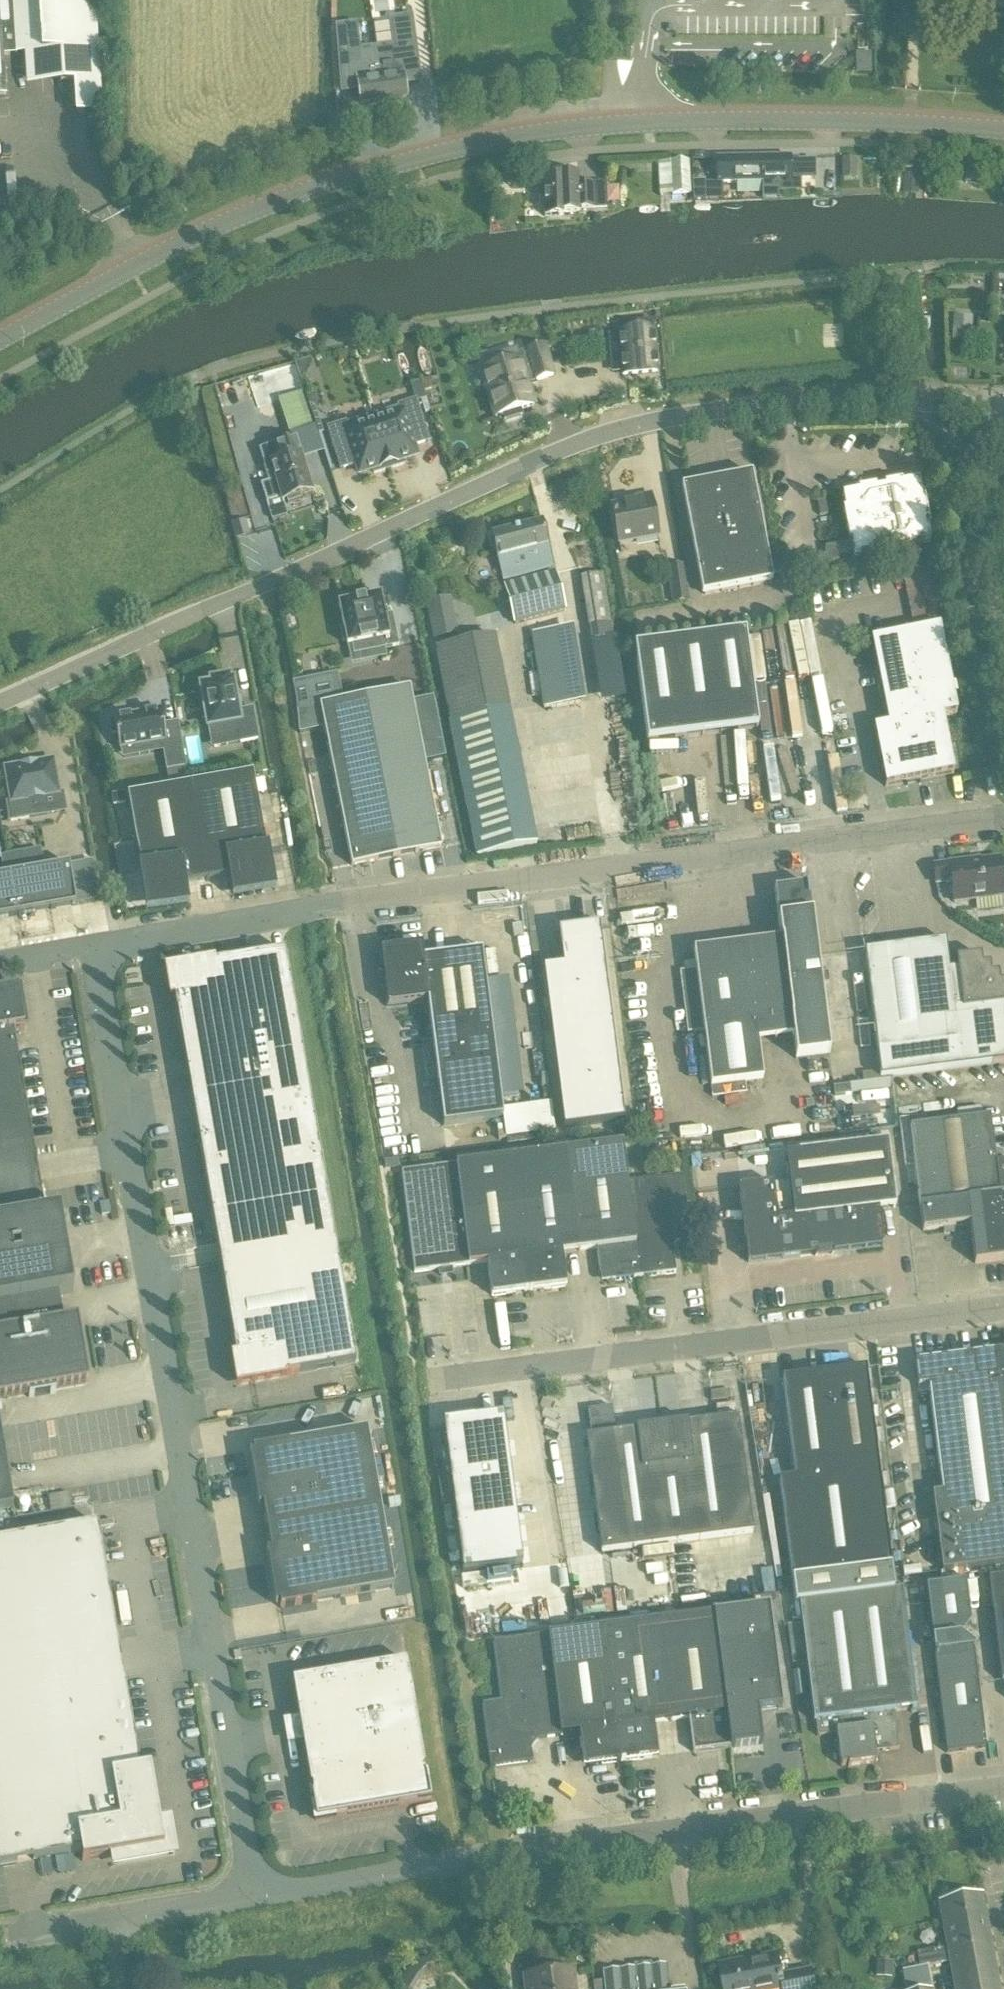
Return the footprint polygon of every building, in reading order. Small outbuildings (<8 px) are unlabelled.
[(6,96),(4,56),(24,55),(79,51),(82,91),(99,90),(101,90),(96,13),(95,0),(0,0),(0,97),(6,96)] [(382,51),(376,51),(383,102),(406,99),(406,98),(404,86),(404,82),(414,80),(420,79),(412,20),(392,22),(395,44),(395,49),(394,49),(382,51)] [(356,27),(337,30),(342,90),(345,90),(348,89),(358,88),(358,92),(360,104),(360,105),(383,102),(376,51),(373,52),(361,54),(360,54),(359,49),(356,27)] [(763,182),(763,158),(716,159),(717,183),(762,182),(763,182)] [(789,158),(763,158),(763,182),(762,182),(762,188),(780,188),(780,192),(800,191),(800,179),(815,179),(814,161),(798,162),(798,164),(793,164),(793,162),(790,162),(789,158)] [(672,196),(690,195),(688,162),(670,163),(672,196)] [(977,174),(972,174),(966,173),(966,184),(976,185),(977,174)] [(580,209),(594,209),(593,185),(579,185),(579,175),(560,175),(560,178),(542,179),(542,189),(539,189),(540,209),(543,209),(543,218),(563,217),(563,214),(581,214),(580,209)] [(694,202),(705,201),(703,182),(692,182),(694,202)] [(619,326),(620,334),(620,336),(619,336),(623,376),(657,372),(653,333),(652,323),(619,326)] [(544,347),(525,353),(518,355),(516,351),(484,360),(487,370),(481,372),(495,418),(503,415),(505,421),(521,416),(520,410),(534,406),(526,383),(534,380),(534,382),(553,376),(544,347)] [(313,427),(302,393),(293,365),(269,373),(274,387),(279,401),(290,435),(313,427)] [(428,441),(415,402),(399,407),(399,409),(372,417),(389,470),(391,469),(391,468),(403,464),(402,460),(416,456),(413,446),(428,441)] [(389,470),(372,417),(346,426),(345,424),(328,429),(341,469),(356,464),(359,474),(373,469),(374,474),(386,470),(389,470)] [(283,501),(312,492),(295,440),(266,450),(271,466),(266,468),(271,483),(276,481),(283,501)] [(779,564),(767,566),(750,476),(716,483),(709,478),(703,486),(684,489),(704,594),(770,581),(769,574),(781,572),(779,564)] [(913,546),(930,543),(918,482),(901,485),(901,483),(858,491),(859,493),(842,497),(851,543),(824,548),(826,555),(779,564),(781,572),(839,562),(837,554),(853,551),(854,557),(870,554),(871,556),(914,548),(913,546)] [(619,545),(659,537),(650,496),(627,500),(627,503),(612,506),(619,545)] [(547,547),(548,546),(542,522),(491,535),(498,560),(504,582),(553,568),(547,547)] [(674,604),(690,601),(684,565),(668,568),(674,604)] [(565,612),(556,579),(554,573),(505,586),(515,625),(565,612)] [(589,627),(610,624),(603,575),(581,578),(589,627)] [(394,625),(386,627),(380,597),(339,605),(344,627),(341,630),(343,641),(347,642),(348,645),(368,641),(370,651),(398,645),(394,625)] [(458,635),(451,597),(425,602),(433,640),(458,635)] [(942,717),(957,714),(939,627),(871,640),(888,725),(873,728),(885,787),(954,773),(942,717)] [(544,709),(581,703),(570,630),(532,636),(544,709)] [(746,633),(634,647),(647,743),(758,728),(746,633)] [(540,853),(494,638),(476,642),(456,646),(446,648),(436,650),(478,862),(540,853)] [(338,678),(295,687),(297,695),(297,711),(300,711),(320,707),(342,702),(338,678)] [(231,684),(228,684),(228,680),(212,683),(213,687),(202,689),(204,704),(202,705),(204,716),(207,716),(211,738),(239,733),(240,743),(257,740),(252,710),(239,712),(236,697),(234,697),(231,684)] [(396,857),(441,848),(410,689),(365,698),(396,857)] [(351,865),(396,857),(365,698),(342,702),(320,707),(351,865)] [(177,724),(163,726),(161,710),(114,719),(114,721),(110,722),(112,735),(116,734),(119,750),(162,743),(167,770),(185,767),(177,724)] [(11,803),(7,804),(10,821),(47,815),(44,802),(59,799),(58,795),(55,774),(53,761),(36,764),(37,767),(22,769),(21,766),(5,769),(11,803)] [(253,773),(190,784),(208,889),(230,885),(232,899),(276,891),(268,847),(266,847),(253,773)] [(190,784),(127,795),(134,832),(140,869),(138,870),(145,914),(189,906),(187,892),(208,889),(190,784)] [(1003,897),(1003,894),(1000,859),(970,863),(969,861),(934,866),(937,885),(951,883),(954,903),(1003,897)] [(70,874),(69,865),(0,877),(0,919),(6,917),(76,905),(74,896),(70,874)] [(696,970),(674,973),(687,1080),(710,1077),(712,1097),(746,1093),(745,1083),(763,1080),(758,1043),(793,1038),(796,1059),(830,1055),(828,1043),(817,958),(808,886),(774,890),(781,940),(694,951),(696,970)] [(599,926),(598,927),(558,932),(563,967),(543,970),(564,1129),(624,1122),(599,926)] [(864,952),(874,1036),(879,1079),(891,1077),(1003,1064),(1003,984),(999,985),(997,975),(990,976),(989,966),(981,967),(980,957),(955,960),(956,971),(948,971),(945,942),(864,952)] [(503,1118),(482,952),(424,959),(422,946),(381,951),(388,1007),(428,1001),(444,1126),(503,1118)] [(214,961),(164,969),(169,1000),(174,999),(176,1012),(177,1012),(188,1075),(223,1280),(338,1260),(303,1055),(285,952),(228,962),(228,961),(215,963),(214,961)] [(13,1033),(24,1031),(17,992),(0,995),(0,1401),(11,1399),(28,1396),(29,1398),(34,1397),(33,1391),(49,1388),(50,1394),(55,1394),(55,1392),(76,1388),(88,1386),(85,1367),(79,1331),(77,1321),(69,1323),(63,1324),(58,1296),(73,1294),(68,1270),(63,1238),(59,1215),(45,1217),(42,1199),(13,1033)] [(994,1148),(990,1116),(973,1118),(991,1261),(1003,1260),(1003,1146),(994,1148)] [(974,1263),(991,1261),(973,1118),(910,1126),(923,1230),(943,1228),(944,1233),(954,1232),(955,1226),(969,1224),(974,1263)] [(878,1209),(895,1207),(887,1142),(785,1154),(793,1218),(778,1220),(773,1184),(739,1188),(748,1263),(883,1246),(878,1209)] [(639,1277),(627,1183),(622,1143),(567,1150),(580,1251),(597,1248),(601,1282),(639,1277)] [(562,1253),(580,1251),(567,1150),(512,1157),(529,1291),(566,1286),(562,1253)] [(492,1296),(529,1291),(512,1157),(457,1164),(470,1265),(487,1262),(492,1296)] [(414,1272),(470,1265),(457,1164),(402,1171),(414,1272)] [(672,1239),(690,1237),(682,1176),(627,1183),(639,1277),(676,1272),(672,1239)] [(338,1260),(223,1280),(234,1343),(233,1343),(235,1356),(231,1356),(236,1387),(286,1379),(286,1376),(299,1374),(299,1373),(356,1363),(338,1260)] [(996,1352),(915,1363),(918,1387),(919,1387),(928,1386),(942,1493),(932,1494),(942,1572),(1003,1564),(1003,1412),(996,1352)] [(891,1567),(869,1395),(866,1367),(855,1369),(782,1378),(795,1479),(779,1481),(792,1579),(795,1604),(799,1603),(892,1591),(889,1567),(891,1567)] [(735,1404),(716,1407),(718,1417),(736,1414),(735,1404)] [(615,1431),(612,1407),(587,1410),(590,1434),(615,1431)] [(503,1416),(443,1423),(452,1496),(462,1574),(522,1566),(514,1498),(503,1416)] [(601,1553),(753,1533),(738,1417),(687,1424),(687,1422),(636,1429),(636,1430),(586,1437),(601,1553)] [(14,1507),(13,1501),(7,1467),(3,1446),(0,1427),(0,1510),(14,1507)] [(253,1450),(266,1530),(381,1510),(367,1431),(253,1450)] [(394,1589),(381,1510),(266,1530),(280,1609),(394,1589)] [(153,1804),(152,1798),(155,1797),(150,1769),(140,1771),(101,1544),(0,1561),(0,1866),(80,1852),(82,1862),(110,1857),(110,1862),(170,1852),(164,1821),(159,1822),(159,1820),(155,1820),(154,1813),(155,1813),(156,1813),(157,1812),(158,1811),(158,1810),(158,1809),(158,1808),(157,1806),(156,1805),(155,1805),(154,1804),(153,1804)] [(987,1579),(1001,1683),(1003,1682),(1003,1577),(987,1579)] [(965,1582),(926,1587),(930,1621),(933,1640),(932,1640),(934,1654),(946,1754),(986,1749),(974,1651),(975,1651),(974,1648),(960,1637),(971,1623),(965,1582)] [(916,1709),(901,1589),(892,1591),(799,1603),(801,1624),(806,1662),(810,1692),(814,1722),(815,1721),(817,1737),(836,1734),(840,1767),(876,1763),(874,1749),(881,1748),(882,1752),(899,1750),(894,1712),(916,1709)] [(769,1607),(713,1614),(730,1748),(762,1744),(760,1728),(758,1711),(781,1708),(769,1607)] [(693,1753),(730,1748),(713,1614),(658,1621),(671,1722),(688,1720),(693,1753)] [(654,1724),(671,1722),(658,1621),(603,1628),(620,1762),(658,1758),(654,1724)] [(583,1767),(620,1762),(603,1628),(548,1635),(561,1736),(579,1734),(583,1767)] [(539,1739),(561,1736),(548,1635),(493,1642),(501,1702),(482,1704),(491,1768),(532,1762),(530,1749),(539,1739)] [(423,1767),(424,1767),(406,1661),(292,1681),(310,1786),(312,1786),(313,1795),(311,1795),(316,1821),(431,1801),(426,1775),(425,1776),(423,1767)] [(803,1671),(793,1673),(796,1696),(806,1695),(803,1671)] [(981,1896),(938,1903),(947,1948),(917,1954),(920,1969),(950,1963),(954,1988),(999,1988),(981,1896)] [(780,1975),(775,1954),(718,1965),(722,1988),(814,1988),(810,1969),(780,1975)] [(667,1966),(602,1972),(604,1988),(670,1988),(667,1966)] [(523,1976),(525,1988),(576,1988),(574,1971),(523,1976)]
